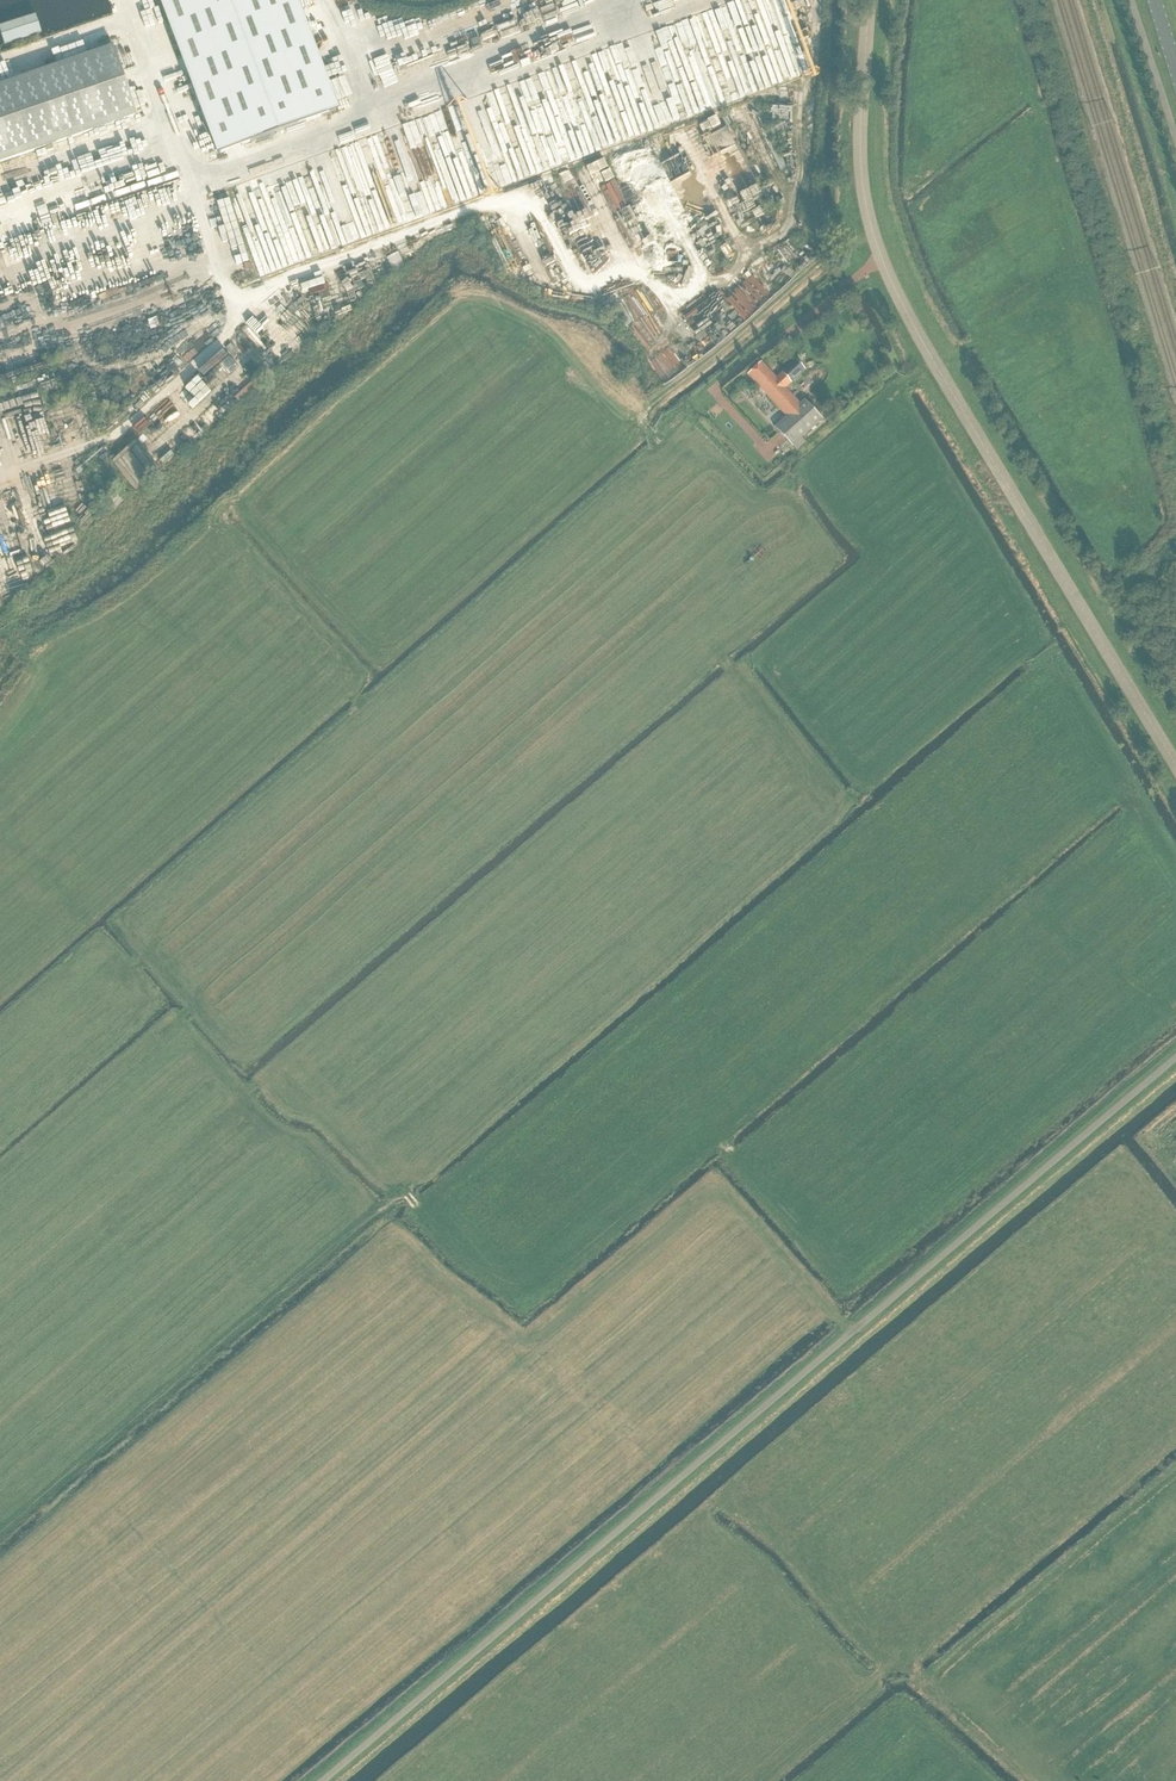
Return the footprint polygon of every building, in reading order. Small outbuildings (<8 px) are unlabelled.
[(219,153),(335,109),(294,0),(161,0),(219,153)] [(113,45),(0,84),(0,162),(137,115),(113,45)] [(192,341),(180,351),(190,361),(211,341),(195,324),(184,333),(192,341)] [(791,382),(804,370),(795,360),(782,372),(776,378),(761,361),(747,374),(786,416),(774,427),(792,446),(796,450),(805,442),(801,437),(822,419),(804,399),(800,404),(785,387),(791,382)]
